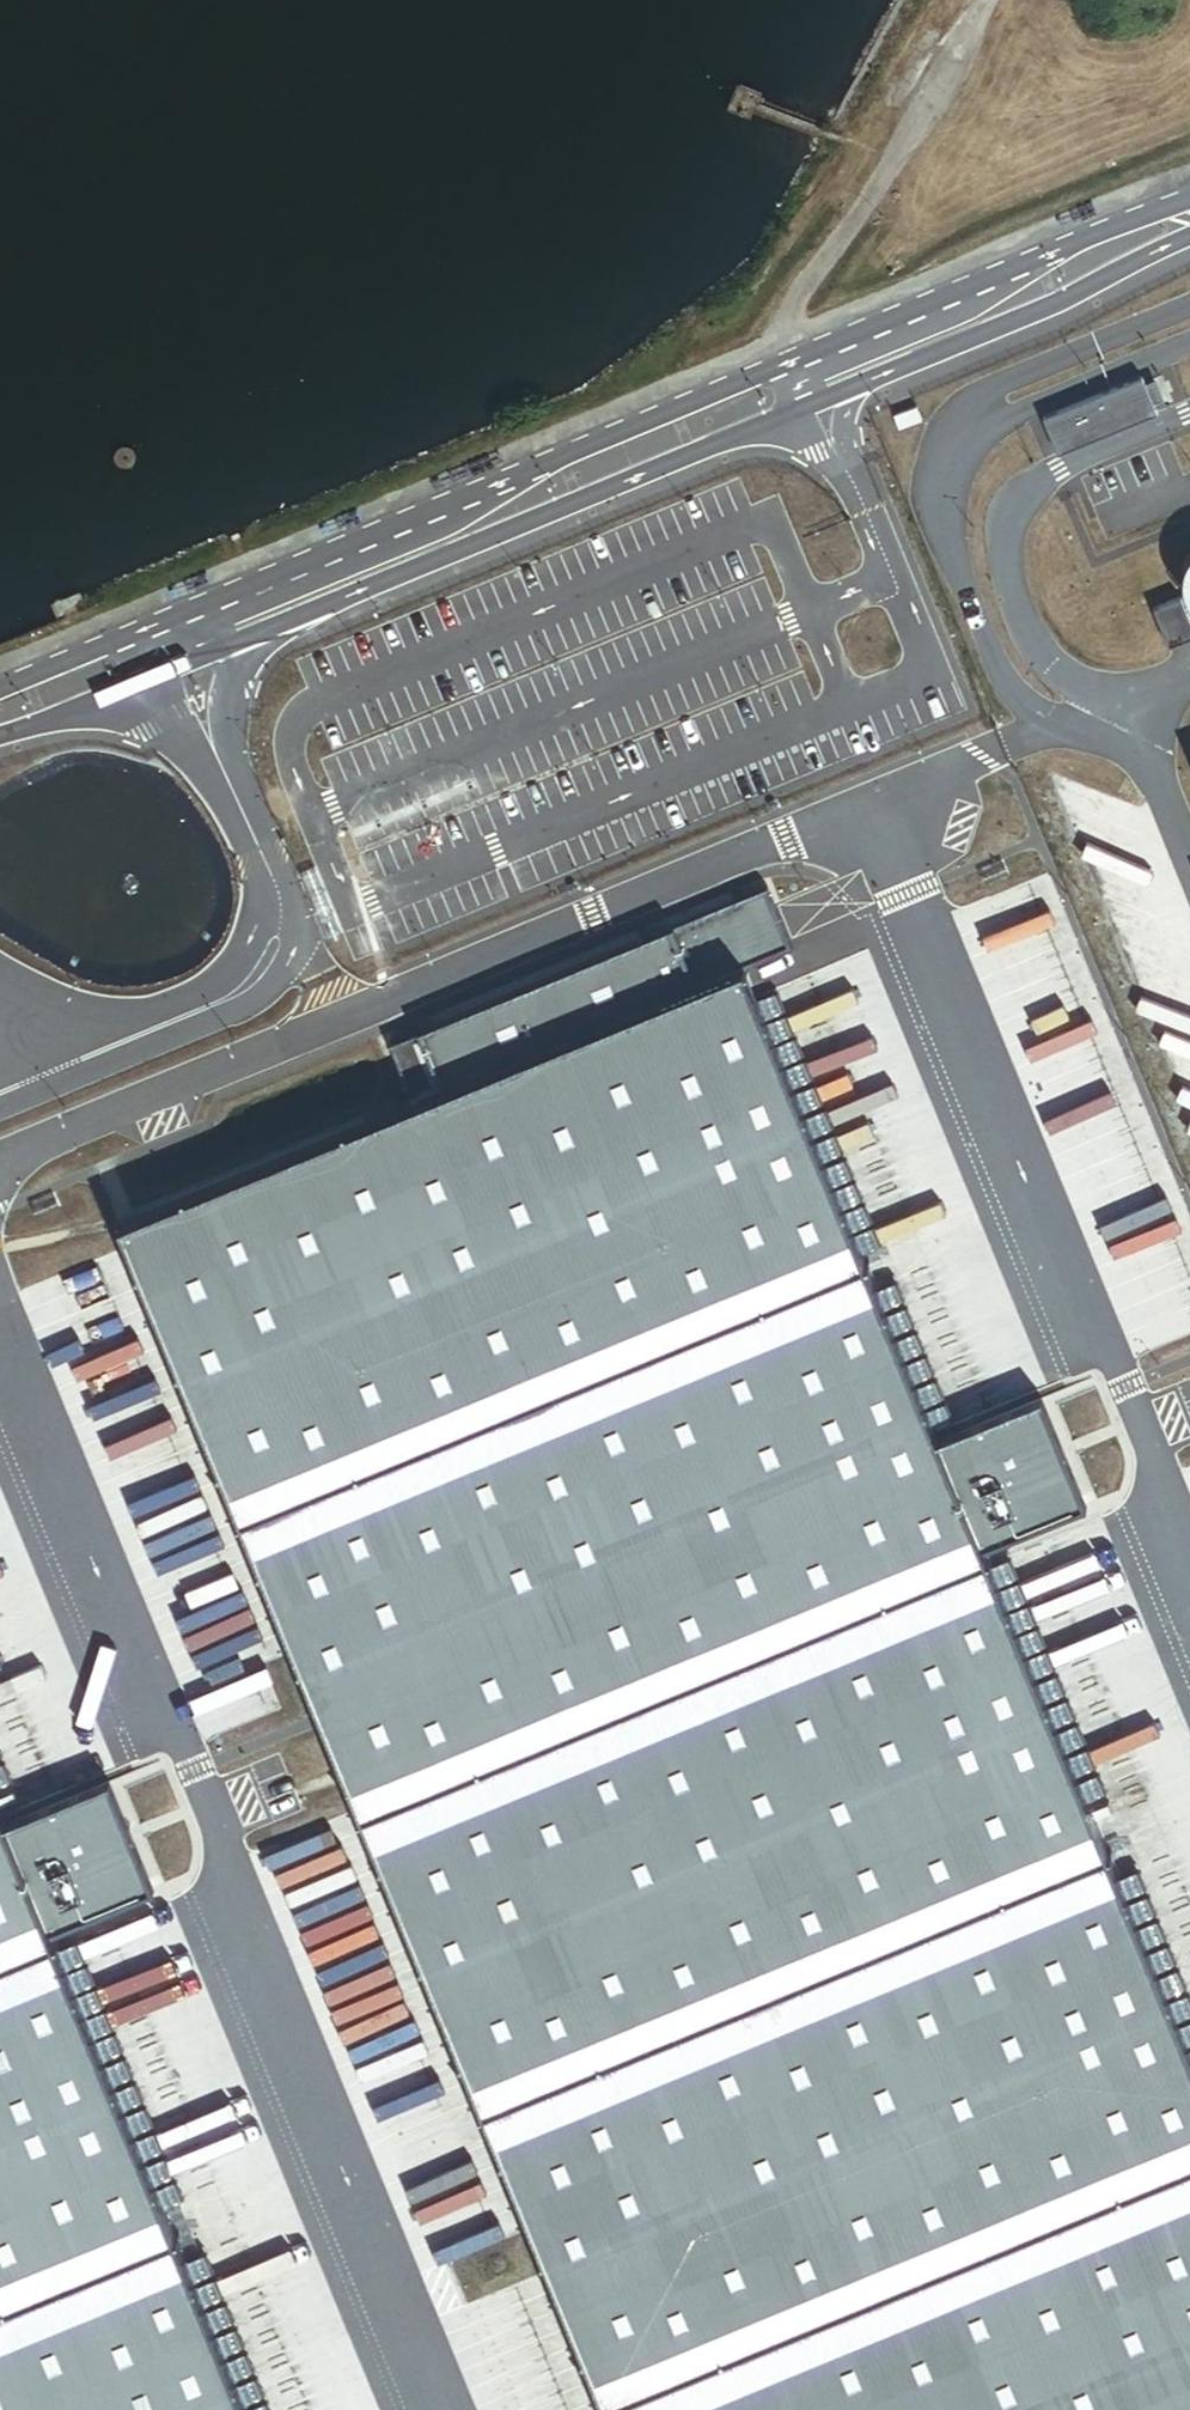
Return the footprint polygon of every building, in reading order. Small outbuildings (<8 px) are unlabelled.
[(1158,417),(1141,375),(1039,415),(1055,457),(1158,417)] [(1189,628),(1189,626),(1175,591),(1149,601),(1165,638),(1189,628)] [(803,961),(774,891),(680,931),(708,998),(803,961)] [(708,998),(680,931),(521,997),(425,1038),(453,1103),(708,998)] [(141,1224),(612,2409),(1189,2409),(1189,2032),(997,1551),(959,1450),(770,975),(708,998),(453,1103),(426,1115),(141,1224)] [(453,1103),(425,1038),(398,1049),(426,1115),(453,1103)] [(1053,1415),(959,1450),(997,1551),(1091,1516),(1053,1415)] [(0,1772),(0,2409),(256,2409),(0,1772)] [(158,1896),(113,1790),(30,1824),(74,1931),(158,1896)]
